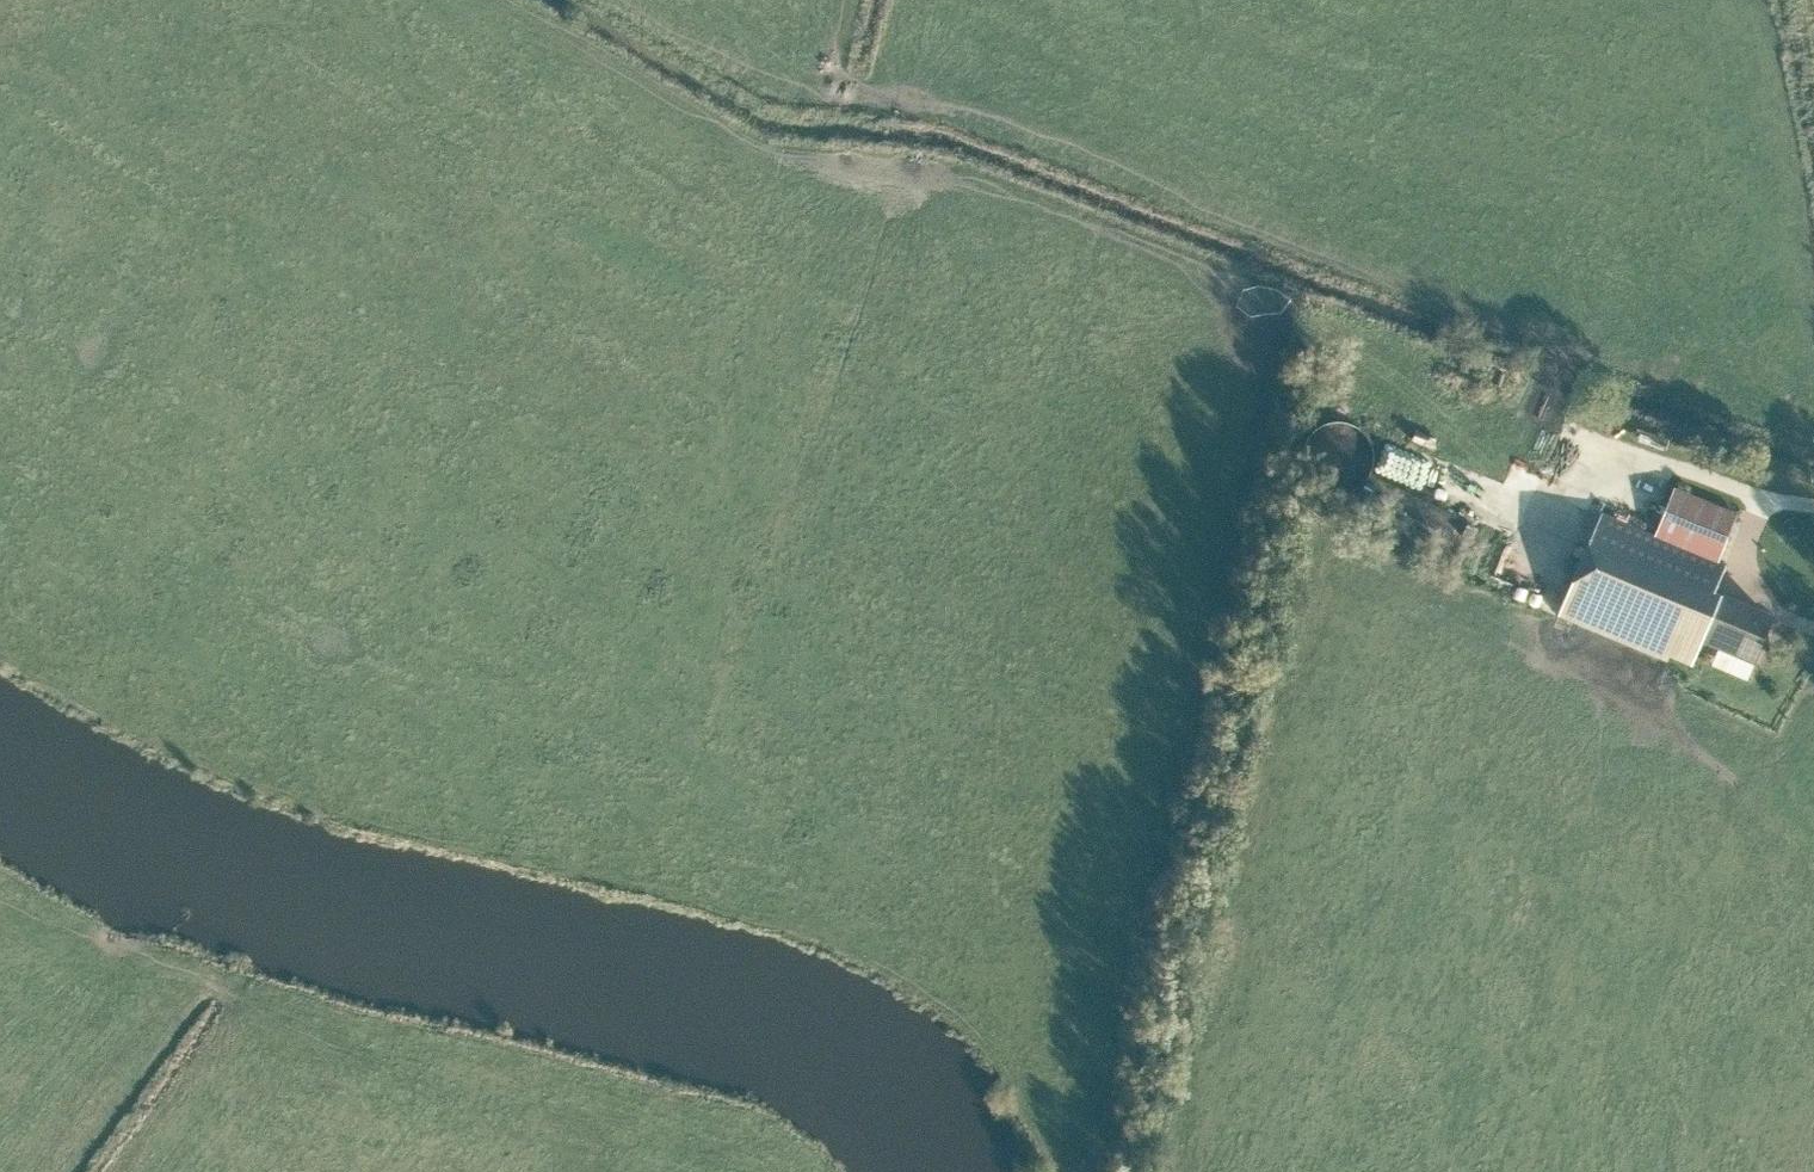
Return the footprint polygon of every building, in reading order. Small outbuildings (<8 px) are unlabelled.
[(1405,466),(1419,472),(1430,449),(1416,442),(1405,466)] [(1740,507),(1674,482),(1654,536),(1587,512),(1551,608),(1685,658),(1694,635),(1756,658),(1772,617),(1708,593),(1740,507)]
